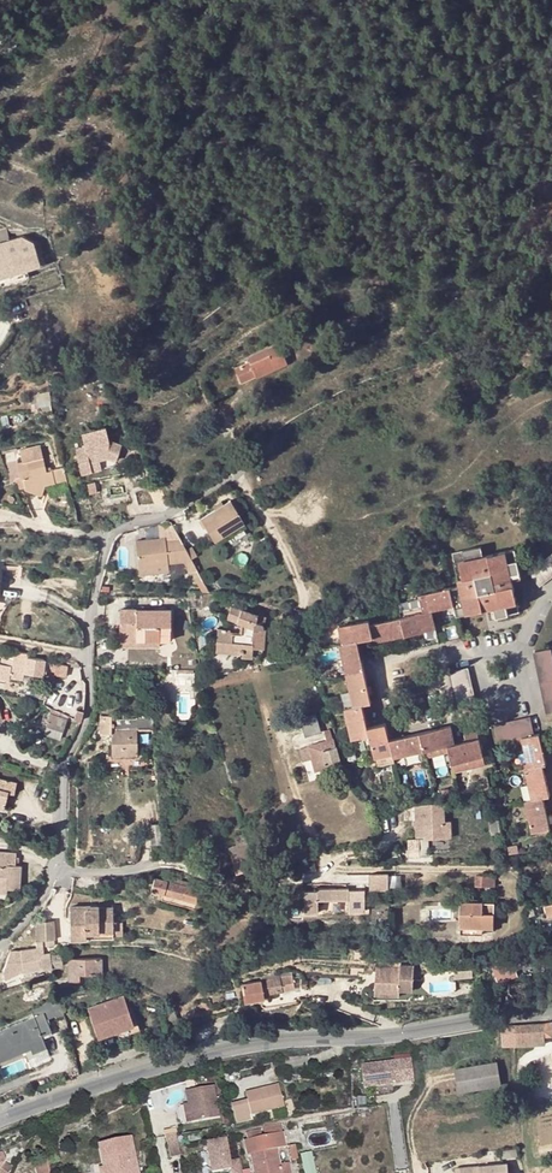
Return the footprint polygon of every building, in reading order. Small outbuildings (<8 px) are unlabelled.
[(7,228),(0,230),(0,242),(10,239),(7,228)] [(24,236),(10,239),(0,242),(0,276),(1,278),(42,265),(35,242),(24,236)] [(288,363),(280,345),(249,359),(250,362),(235,368),(242,383),(256,376),(257,378),(288,363)] [(109,440),(105,426),(81,432),(85,446),(75,449),(81,474),(92,471),(90,463),(99,460),(108,458),(116,461),(122,445),(109,440)] [(45,466),(40,446),(20,450),(23,462),(17,463),(20,478),(23,478),(25,487),(26,490),(42,495),(45,486),(55,483),(52,470),(51,471),(49,465),(45,466)] [(101,469),(99,460),(90,463),(92,471),(101,469)] [(66,480),(64,467),(52,470),(55,483),(66,480)] [(25,487),(23,478),(20,478),(17,479),(19,488),(25,487)] [(125,482),(111,485),(110,479),(87,484),(89,494),(100,492),(102,499),(128,494),(127,488),(134,487),(133,482),(126,483),(125,482)] [(275,496),(269,486),(260,493),(266,502),(275,496)] [(244,522),(231,500),(201,519),(214,541),(244,522)] [(244,522),(225,534),(228,540),(247,528),(244,522)] [(181,540),(166,542),(165,538),(135,541),(138,567),(169,564),(168,562),(183,561),(188,572),(195,583),(196,582),(199,573),(191,559),(186,549),(181,540)] [(192,546),(186,549),(191,559),(197,556),(192,546)] [(475,548),(452,554),(459,585),(450,587),(454,605),(457,616),(488,609),(494,608),(496,617),(519,612),(513,581),(511,574),(521,572),(515,549),(483,556),(477,557),(475,548)] [(528,572),(540,587),(551,577),(551,554),(528,572)] [(169,564),(138,567),(139,575),(169,572),(169,564)] [(521,572),(511,574),(513,581),(522,579),(521,572)] [(443,589),(442,581),(434,583),(436,591),(443,589)] [(419,594),(423,612),(433,610),(454,605),(450,587),(443,589),(436,591),(419,594)] [(266,618),(231,606),(227,618),(242,623),(241,634),(232,633),(231,630),(218,629),(215,650),(242,653),(242,647),(252,647),(263,648),(264,635),(256,635),(256,631),(260,631),(262,630),(263,627),(263,625),(266,618)] [(418,613),(402,617),(406,635),(437,628),(433,610),(423,612),(422,607),(417,608),(418,613)] [(417,608),(400,612),(402,617),(418,613),(417,608)] [(494,608),(488,609),(490,618),(496,617),(494,608)] [(171,609),(120,609),(120,635),(137,636),(137,640),(159,640),(170,641),(171,609)] [(406,635),(402,617),(370,624),(374,638),(375,642),(406,635)] [(369,620),(338,627),(342,645),(358,641),(374,638),(370,624),(369,620)] [(264,635),(265,627),(263,627),(262,630),(260,631),(256,631),(256,635),(264,635)] [(137,636),(120,635),(120,645),(137,645),(137,640),(137,636)] [(365,672),(358,641),(342,645),(340,646),(344,665),(346,674),(346,676),(365,672)] [(252,647),(242,647),(242,653),(242,656),(252,657),(252,647)] [(551,712),(551,652),(551,648),(533,652),(546,713),(551,712)] [(14,653),(4,651),(3,664),(12,666),(13,661),(14,653)] [(29,654),(15,652),(14,653),(13,661),(26,664),(28,658),(29,654)] [(47,662),(46,661),(45,660),(28,658),(26,664),(13,661),(12,666),(10,677),(23,679),(23,675),(44,678),(43,681),(51,682),(51,677),(65,680),(68,666),(47,662)] [(0,664),(0,678),(10,680),(10,677),(12,666),(3,664),(0,664)] [(344,665),(335,667),(337,676),(346,674),(344,665)] [(477,706),(468,668),(450,672),(459,710),(477,706)] [(186,669),(172,670),(172,677),(176,676),(176,684),(185,684),(186,669)] [(194,685),(195,670),(186,669),(185,684),(194,685)] [(372,703),(365,672),(346,676),(353,707),(363,705),(372,703)] [(368,727),(363,705),(353,707),(345,709),(352,740),(370,735),(368,727)] [(59,717),(61,712),(53,708),(47,726),(63,731),(67,719),(59,717)] [(321,732),(316,714),(301,718),(307,737),(321,732)] [(153,716),(137,716),(137,719),(112,719),(112,716),(101,715),(100,733),(111,733),(112,756),(137,756),(137,731),(153,731),(153,716)] [(535,734),(531,716),(492,725),(496,743),(521,738),(535,734)] [(393,754),(386,723),(368,727),(370,735),(375,758),(377,758),(393,754)] [(452,725),(421,733),(425,751),(448,745),(456,743),(452,725)] [(63,731),(47,726),(44,734),(60,739),(63,731)] [(335,747),(330,729),(324,731),(327,741),(309,746),(312,759),(316,771),(328,767),(341,764),(337,747),(335,747)] [(483,756),(477,731),(465,734),(467,741),(448,745),(450,753),(455,772),(470,768),(468,759),(483,756)] [(425,751),(421,733),(390,740),(393,754),(394,758),(425,751)] [(546,764),(540,733),(535,734),(521,738),(528,768),(543,765),(546,764)] [(448,745),(425,751),(427,757),(427,758),(450,753),(448,745)] [(312,759),(309,746),(300,749),(303,761),(312,759)] [(395,761),(393,754),(377,758),(378,765),(395,761)] [(483,756),(468,759),(470,768),(486,765),(483,756)] [(344,772),(341,764),(328,767),(331,776),(344,772)] [(550,796),(543,765),(528,768),(525,769),(532,800),(543,797),(550,796)] [(5,809),(8,792),(14,794),(16,784),(0,780),(0,808),(5,809)] [(550,828),(543,797),(532,800),(525,801),(532,832),(550,828)] [(445,821),(444,802),(415,805),(416,837),(425,836),(425,838),(429,838),(452,837),(451,820),(445,821)] [(500,832),(498,817),(490,818),(492,833),(500,832)] [(162,843),(160,823),(151,824),(151,844),(162,843)] [(430,855),(429,838),(425,838),(419,839),(420,856),(430,855)] [(420,856),(419,839),(409,839),(409,856),(420,856)] [(306,845),(303,840),(297,843),(300,849),(306,845)] [(508,846),(509,854),(518,852),(517,845),(508,846)] [(7,888),(19,889),(21,866),(15,865),(16,854),(0,853),(0,888),(7,888)] [(389,873),(370,874),(370,889),(389,889),(389,873)] [(185,882),(165,876),(164,881),(155,879),(151,890),(164,894),(196,902),(199,890),(184,886),(185,882)] [(495,886),(495,876),(476,876),(476,886),(495,886)] [(350,887),(318,888),(318,890),(305,891),(306,907),(306,912),(320,912),(320,899),(349,899),(349,911),(366,911),(366,905),(366,889),(350,889),(350,887)] [(349,899),(320,899),(320,912),(306,912),(306,907),(303,907),(303,915),(322,915),(323,911),(346,911),(346,914),(369,913),(369,906),(366,905),(366,911),(349,911),(349,899)] [(495,902),(462,902),(461,926),(494,927),(495,902)] [(113,907),(99,907),(98,906),(90,906),(90,909),(85,909),(85,906),(70,905),(70,937),(113,938),(113,927),(113,918),(113,907)] [(535,914),(533,908),(527,910),(529,916),(535,914)] [(122,927),(122,918),(113,918),(113,927),(122,927)] [(37,939),(55,938),(54,920),(36,921),(37,939)] [(41,956),(40,948),(43,948),(43,942),(36,942),(37,948),(21,951),(23,970),(52,967),(51,955),(47,955),(41,956)] [(61,953),(51,955),(52,967),(63,965),(61,953)] [(493,964),(496,974),(506,970),(515,968),(523,965),(520,956),(504,961),(493,964)] [(102,958),(69,959),(69,980),(80,980),(80,974),(102,974),(102,958)] [(370,974),(374,964),(370,962),(365,972),(370,974)] [(400,968),(376,967),(375,986),(400,986),(400,989),(414,990),(415,966),(400,965),(400,968)] [(479,976),(477,967),(465,969),(466,978),(479,976)] [(517,975),(515,968),(506,970),(509,978),(517,975)] [(261,981),(241,984),(244,1002),(265,998),(264,994),(269,993),(283,991),(295,989),(292,976),(280,978),(261,981)] [(400,986),(375,986),(375,995),(400,995),(400,986)] [(134,1025),(124,995),(88,1007),(98,1037),(117,1031),(134,1025)] [(47,1020),(55,1016),(56,1018),(64,1015),(59,998),(31,1008),(34,1016),(0,1030),(0,1061),(25,1051),(31,1049),(32,1053),(47,1047),(42,1036),(52,1032),(47,1020)] [(166,1012),(171,1024),(179,1021),(174,1009),(166,1012)] [(140,1030),(136,1016),(131,1017),(134,1025),(117,1031),(119,1037),(140,1030)] [(544,1023),(515,1025),(516,1045),(545,1043),(545,1036),(544,1023)] [(516,1045),(515,1025),(501,1026),(503,1046),(515,1045),(516,1045)] [(32,1053),(31,1049),(25,1051),(28,1058),(48,1050),(47,1047),(32,1053)] [(497,1062),(455,1069),(459,1092),(502,1085),(497,1062)] [(411,1080),(409,1063),(371,1068),(374,1091),(400,1088),(399,1082),(411,1080)] [(235,1079),(233,1072),(225,1074),(226,1081),(235,1079)] [(279,1084),(246,1092),(248,1101),(232,1105),(237,1124),(253,1119),(252,1115),(285,1107),(279,1084)] [(220,1118),(215,1085),(186,1090),(188,1103),(191,1123),(220,1118)] [(191,1123),(188,1103),(183,1104),(187,1123),(191,1123)] [(281,1126),(263,1129),(264,1136),(282,1132),(281,1126)] [(262,1136),(261,1130),(246,1133),(247,1139),(262,1136)] [(283,1132),(282,1132),(264,1136),(262,1136),(243,1140),(247,1155),(250,1154),(254,1172),(291,1172),(289,1163),(280,1164),(277,1149),(286,1147),(283,1132)] [(180,1154),(176,1134),(165,1136),(170,1157),(180,1154)] [(131,1138),(99,1144),(104,1167),(105,1172),(138,1172),(131,1138)] [(227,1139),(207,1143),(212,1172),(231,1169),(227,1139)] [(298,1159),(296,1144),(289,1146),(292,1160),(298,1159)] [(517,1148),(502,1150),(503,1158),(518,1155),(517,1148)] [(47,1159),(35,1163),(37,1172),(50,1172),(47,1159)] [(5,1162),(0,1169),(0,1172),(9,1172),(13,1167),(5,1162)] [(508,1164),(455,1168),(456,1172),(509,1172),(508,1164)]
